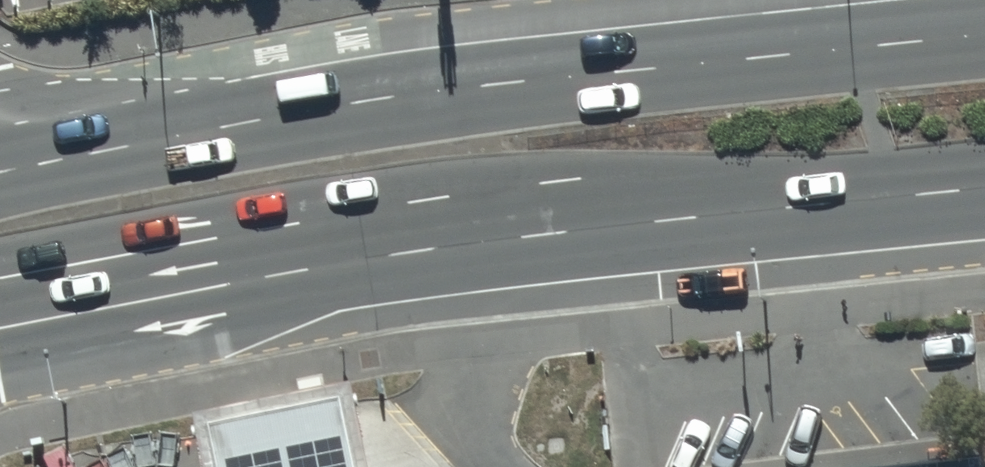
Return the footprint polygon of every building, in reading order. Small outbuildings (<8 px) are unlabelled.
[(352,377),(194,409),(206,466),(370,466),(352,377)]
